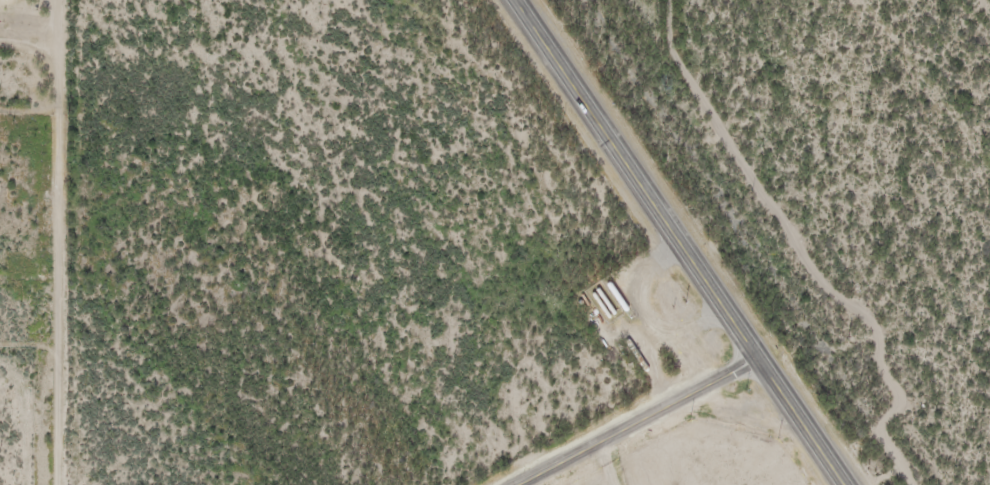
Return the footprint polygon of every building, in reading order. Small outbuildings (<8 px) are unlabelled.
[(592,289),(582,296),(600,322),(612,314),(614,316),(622,311),(604,284),(594,291),(592,289)]
